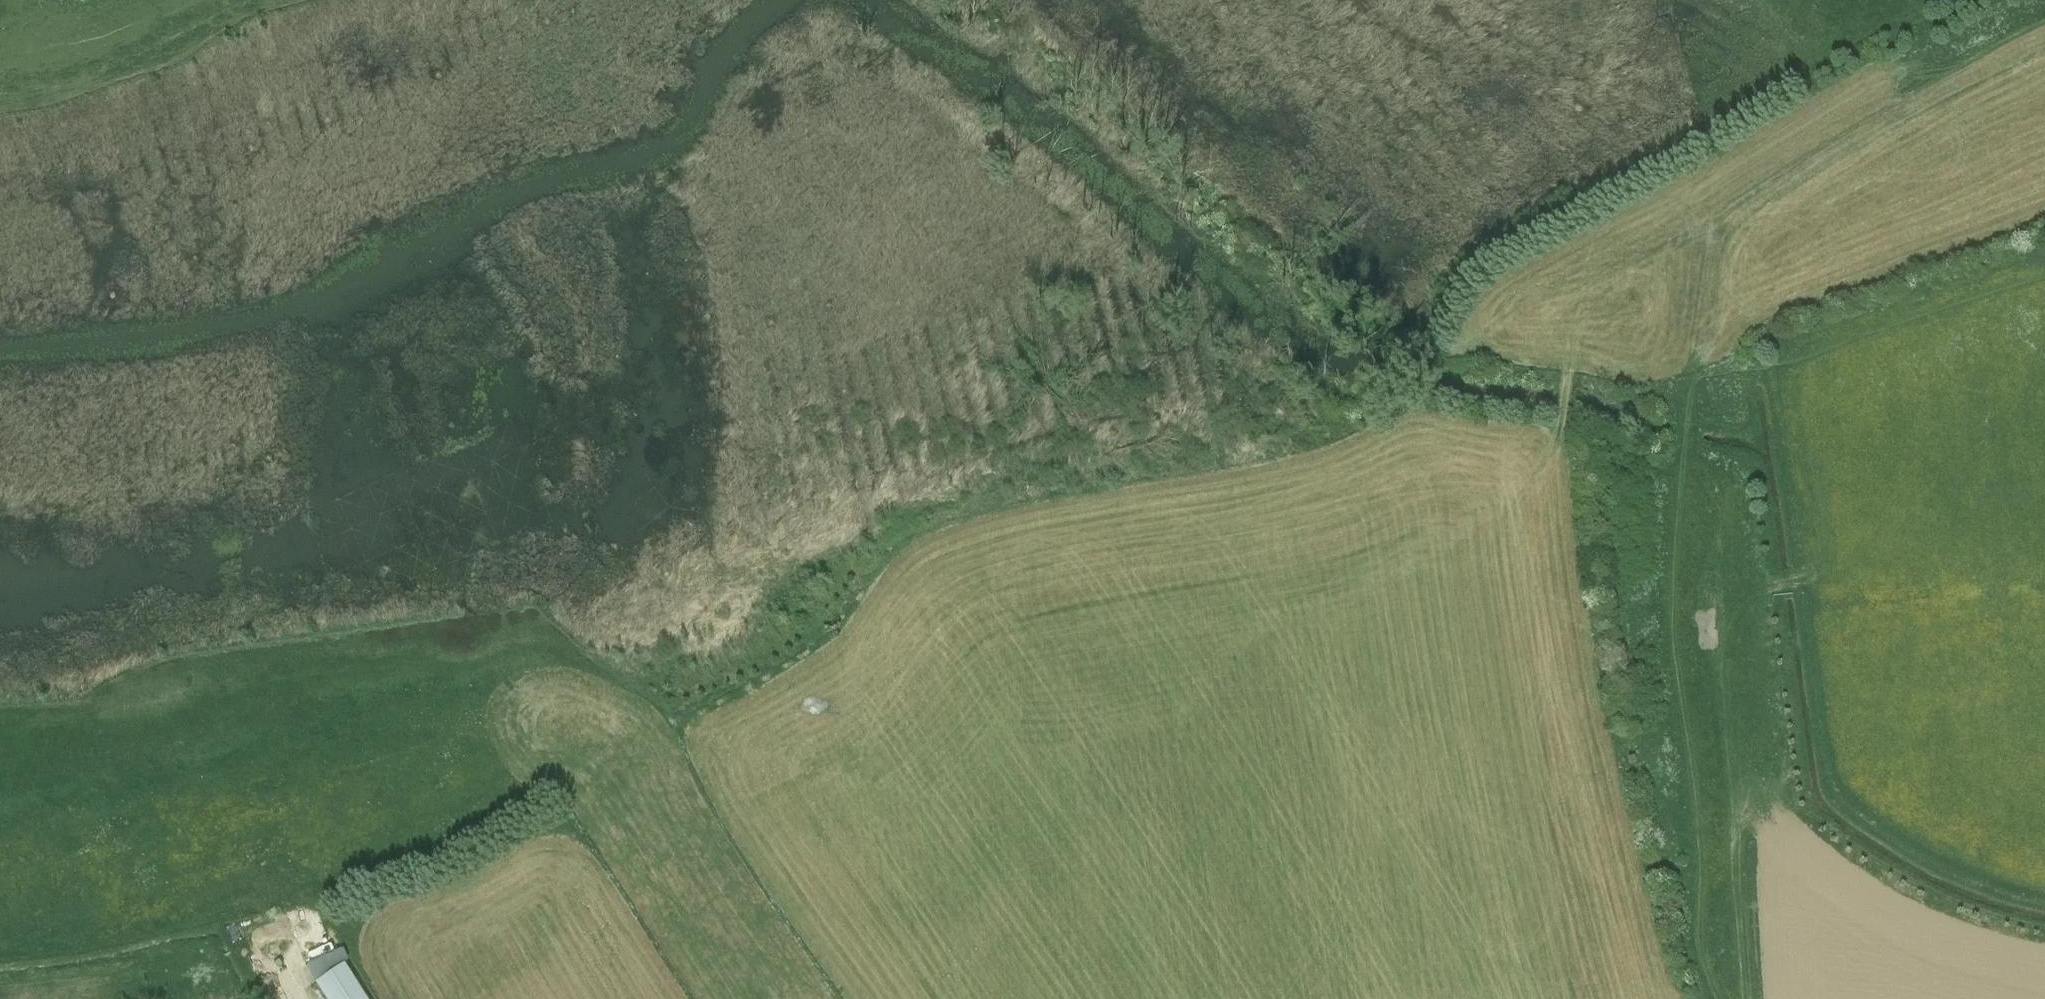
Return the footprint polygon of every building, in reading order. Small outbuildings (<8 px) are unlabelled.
[(314,903),(287,915),(307,965),(312,963),(320,981),(316,983),(326,998),(369,998),(345,963),(343,965),(342,963),(348,960),(336,934),(330,937),(314,903)]
